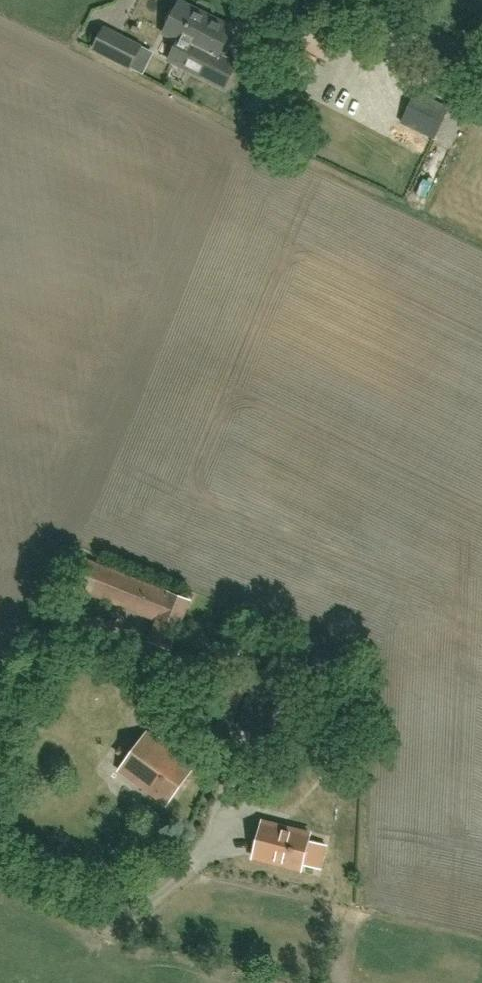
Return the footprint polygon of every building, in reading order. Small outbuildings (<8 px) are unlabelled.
[(224,87),(237,62),(220,54),(225,44),(228,45),(231,44),(235,35),(234,32),(231,30),(233,27),(180,1),(163,33),(178,41),(169,59),(224,87)] [(94,48),(107,55),(130,66),(140,45),(105,27),(94,48)] [(435,139),(450,107),(415,90),(400,123),(403,124),(400,131),(410,135),(413,129),(435,139)] [(189,601),(88,560),(77,588),(159,620),(151,641),(169,649),(189,601)] [(185,778),(193,767),(147,734),(139,746),(133,741),(127,742),(127,745),(124,748),(122,749),(122,755),(129,760),(120,771),(166,804),(174,793),(177,795),(188,780),(185,778)] [(261,823),(253,857),(302,869),(311,835),(261,823)]
